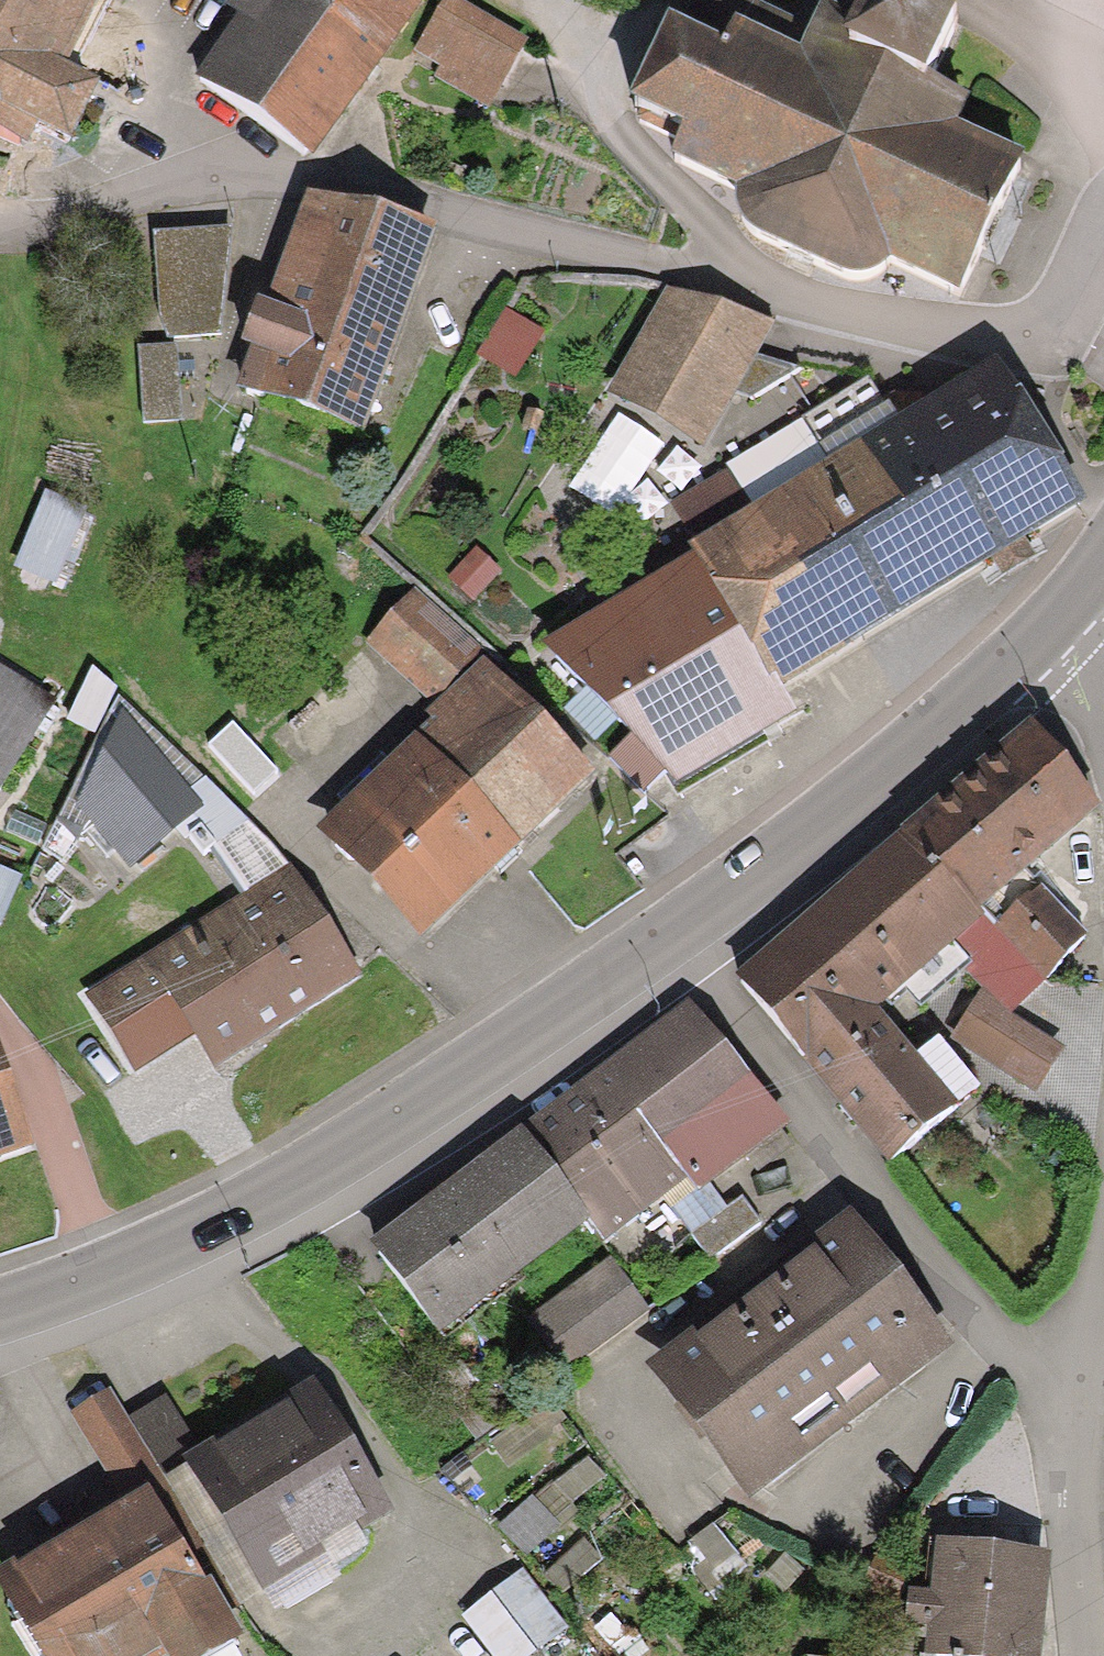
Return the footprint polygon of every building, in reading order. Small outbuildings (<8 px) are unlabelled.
[(12,136),(26,107),(63,125),(85,80),(48,62),(79,0),(0,0),(0,130),(12,136)] [(356,0),(269,0),(258,15),(213,79),(301,141),(386,21),(356,0)] [(258,15),(269,0),(236,0),(258,15)] [(386,21),(401,0),(356,0),(386,21)] [(484,0),(431,0),(409,36),(442,56),(436,64),(473,86),(514,18),(484,0)] [(741,0),(698,0),(679,38),(671,34),(632,112),(642,117),(639,123),(682,144),(673,161),(742,195),(731,216),(869,284),(890,241),(967,279),(982,248),(992,253),(1007,223),(997,219),(1020,173),(950,138),(965,108),(928,89),(959,27),(904,0),(809,0),(795,27),(741,0)] [(242,386),(350,423),(419,219),(311,182),(242,386)] [(219,231),(154,230),(153,327),(218,328),(219,231)] [(752,304),(667,280),(612,377),(689,424),(711,381),(734,337),(752,304)] [(536,328),(500,302),(468,347),(505,373),(536,328)] [(793,354),(734,337),(711,381),(737,391),(793,354)] [(177,341),(131,344),(134,420),(180,418),(177,341)] [(852,443),(932,572),(1073,481),(991,353),(893,416),(858,361),(796,400),(831,455),(852,443)] [(688,545),(769,674),(932,572),(852,443),(831,455),(688,545)] [(45,504),(24,581),(71,594),(92,517),(45,504)] [(464,537),(438,565),(465,591),(492,562),(464,537)] [(769,674),(688,545),(565,621),(645,750),(769,674)] [(469,645),(407,578),(361,621),(423,688),(469,645)] [(417,909),(580,751),(484,653),(428,708),(438,719),(370,785),(359,774),(328,806),(329,838),(344,856),(355,846),(417,909)] [(0,662),(0,784),(54,695),(0,662)] [(204,857),(212,852),(244,899),(296,868),(205,775),(191,786),(121,702),(80,797),(136,863),(178,827),(204,857)] [(232,721),(207,744),(253,795),(278,773),(232,721)] [(917,832),(981,912),(1026,867),(1048,841),(1097,801),(1040,730),(917,832)] [(739,974),(803,1054),(868,1002),(945,940),(981,912),(917,832),(739,974)] [(0,865),(0,917),(20,875),(0,865)] [(1087,937),(1026,867),(981,912),(1040,977),(1087,937)] [(153,960),(187,1018),(204,1047),(351,960),(296,868),(244,899),(199,926),(189,910),(140,939),(153,960)] [(1040,977),(981,912),(945,940),(983,988),(1015,1027),(1023,1037),(1034,1028),(1064,1004),(1040,977)] [(187,1018),(153,960),(137,969),(124,948),(78,975),(126,1055),(187,1018)] [(1015,1027),(983,988),(946,1033),(1025,1099),(1035,1078),(998,1060),(1015,1027)] [(607,1060),(676,1150),(691,1171),(768,1113),(684,1002),(607,1060)] [(918,1065),(868,1002),(803,1054),(882,1153),(971,1082),(942,1045),(918,1065)] [(1067,1051),(1034,1028),(1023,1037),(1015,1027),(998,1060),(1035,1078),(1050,1086),(1067,1051)] [(676,1150),(607,1060),(520,1125),(588,1215),(641,1176),(676,1150)] [(20,1126),(0,1066),(0,1132),(20,1126)] [(520,1125),(375,1238),(444,1327),(588,1215),(520,1125)] [(676,1150),(641,1176),(699,1250),(752,1209),(732,1183),(711,1199),(691,1171),(676,1150)] [(835,1220),(664,1352),(751,1464),(922,1333),(835,1220)] [(610,1245),(534,1302),(570,1351),(647,1294),(610,1245)] [(107,1459),(145,1437),(107,1377),(70,1400),(107,1459)] [(194,1452),(263,1567),(373,1500),(304,1385),(194,1452)] [(145,1437),(107,1459),(127,1492),(143,1482),(165,1469),(145,1437)] [(263,1567),(194,1452),(165,1469),(233,1585),(263,1567)] [(143,1482),(211,1598),(233,1585),(165,1469),(143,1482)] [(143,1482),(127,1492),(8,1562),(64,1655),(112,1655),(211,1598),(143,1482)] [(932,1613),(928,1644),(1017,1654),(1028,1541),(940,1530),(935,1584),(901,1580),(898,1609),(932,1613)] [(453,1609),(492,1655),(508,1655),(552,1619),(507,1565),(453,1609)] [(1017,1654),(928,1644),(927,1655),(1016,1655),(1017,1654)]
